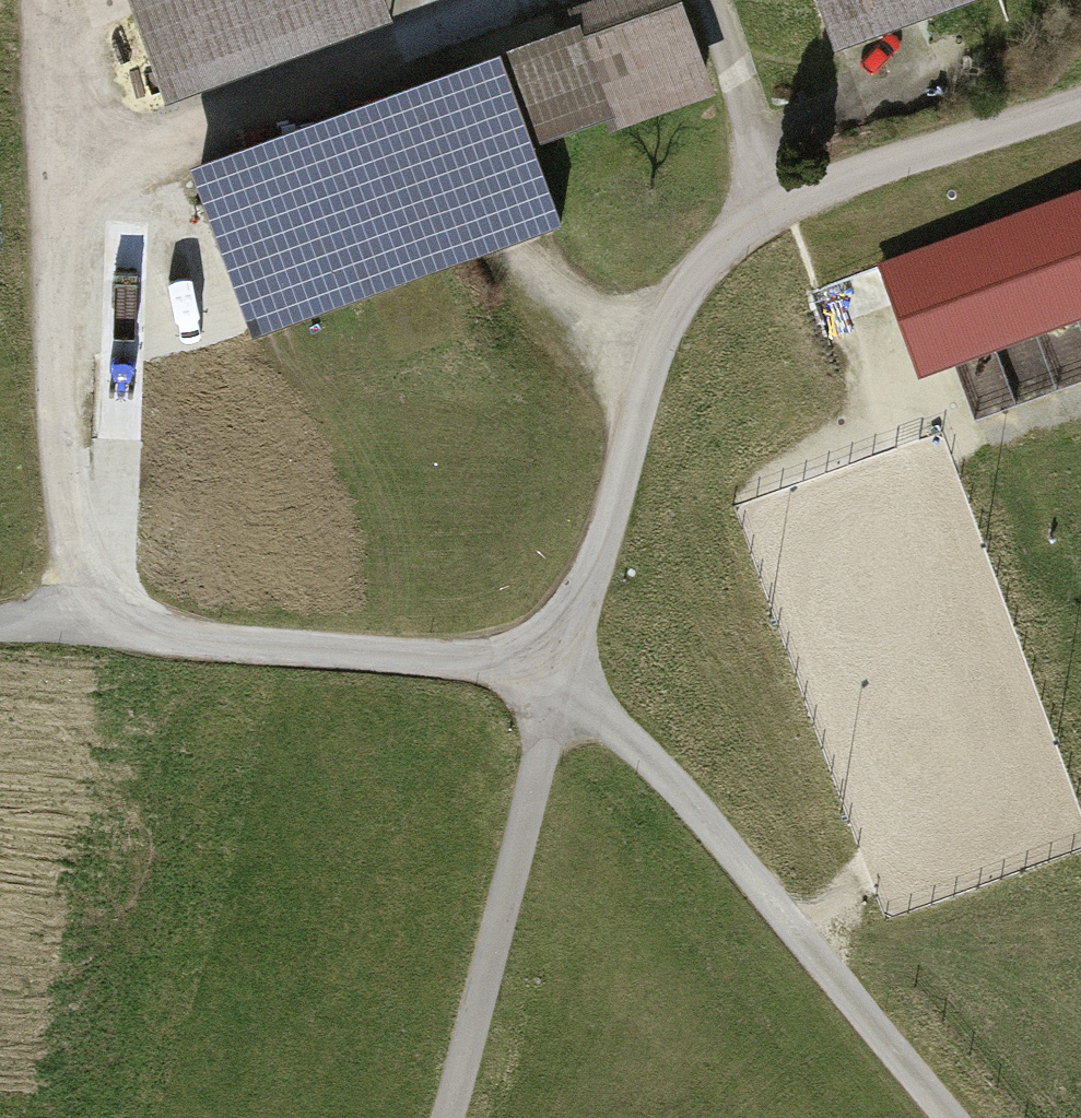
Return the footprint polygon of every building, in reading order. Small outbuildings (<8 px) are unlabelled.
[(176,106),(404,24),(396,0),(137,0),(176,106)] [(265,347),(576,234),(549,160),(715,100),(679,0),(628,0),(583,17),(589,34),(202,175),(265,347)] [(845,53),(1002,0),(827,0),(845,53)] [(890,266),(926,364),(1080,307),(1080,196),(890,266)] [(964,371),(982,417),(1067,384),(1049,338),(964,371)]
